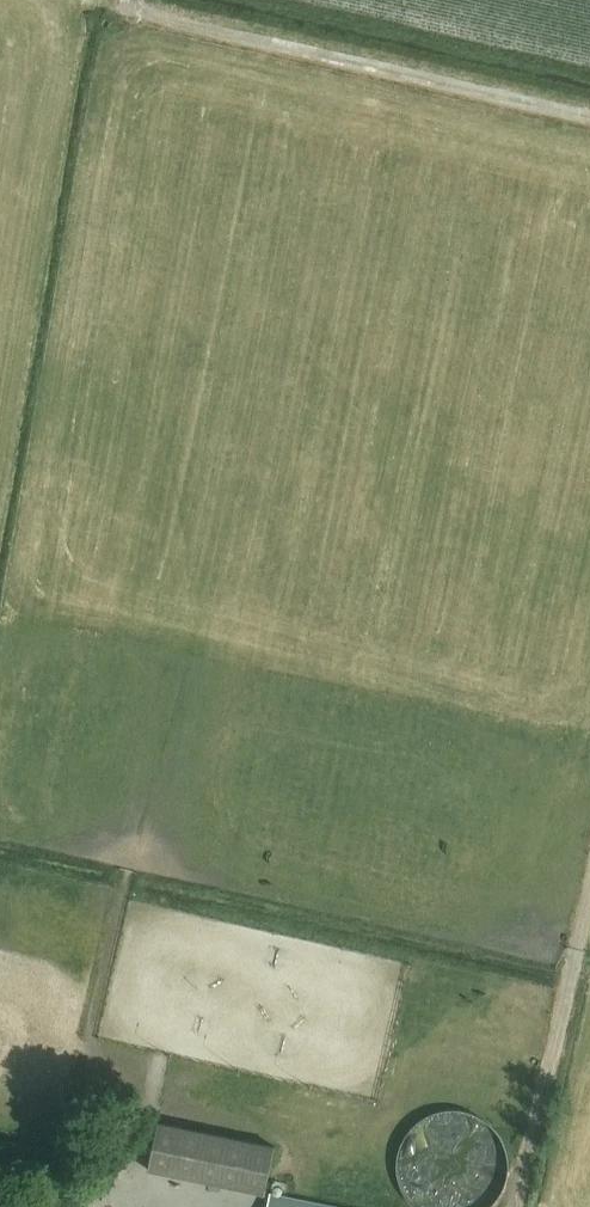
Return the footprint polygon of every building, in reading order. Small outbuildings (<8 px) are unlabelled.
[(411,1203),(415,1206),(416,1206),(489,1206),(491,1206),(495,1202),(499,1197),(501,1193),(504,1188),(505,1184),(507,1179),(508,1174),(509,1168),(509,1163),(508,1158),(507,1152),(506,1148),(504,1143),(503,1139),(500,1135),(497,1130),(494,1127),(490,1123),(485,1119),(475,1113),(471,1111),(465,1110),(459,1109),(455,1109),(450,1109),(444,1110),(438,1110),(429,1114),(424,1117),(420,1120),(415,1123),(410,1128),(407,1133),(405,1136),(402,1141),(399,1148),(398,1155),(397,1165),(397,1172),(398,1175),(399,1180),(401,1185),(403,1191),(405,1195),(408,1199),(411,1203)] [(149,1164),(266,1185),(274,1138),(157,1118),(149,1164)] [(270,1194),(268,1206),(334,1206),(270,1194)]
